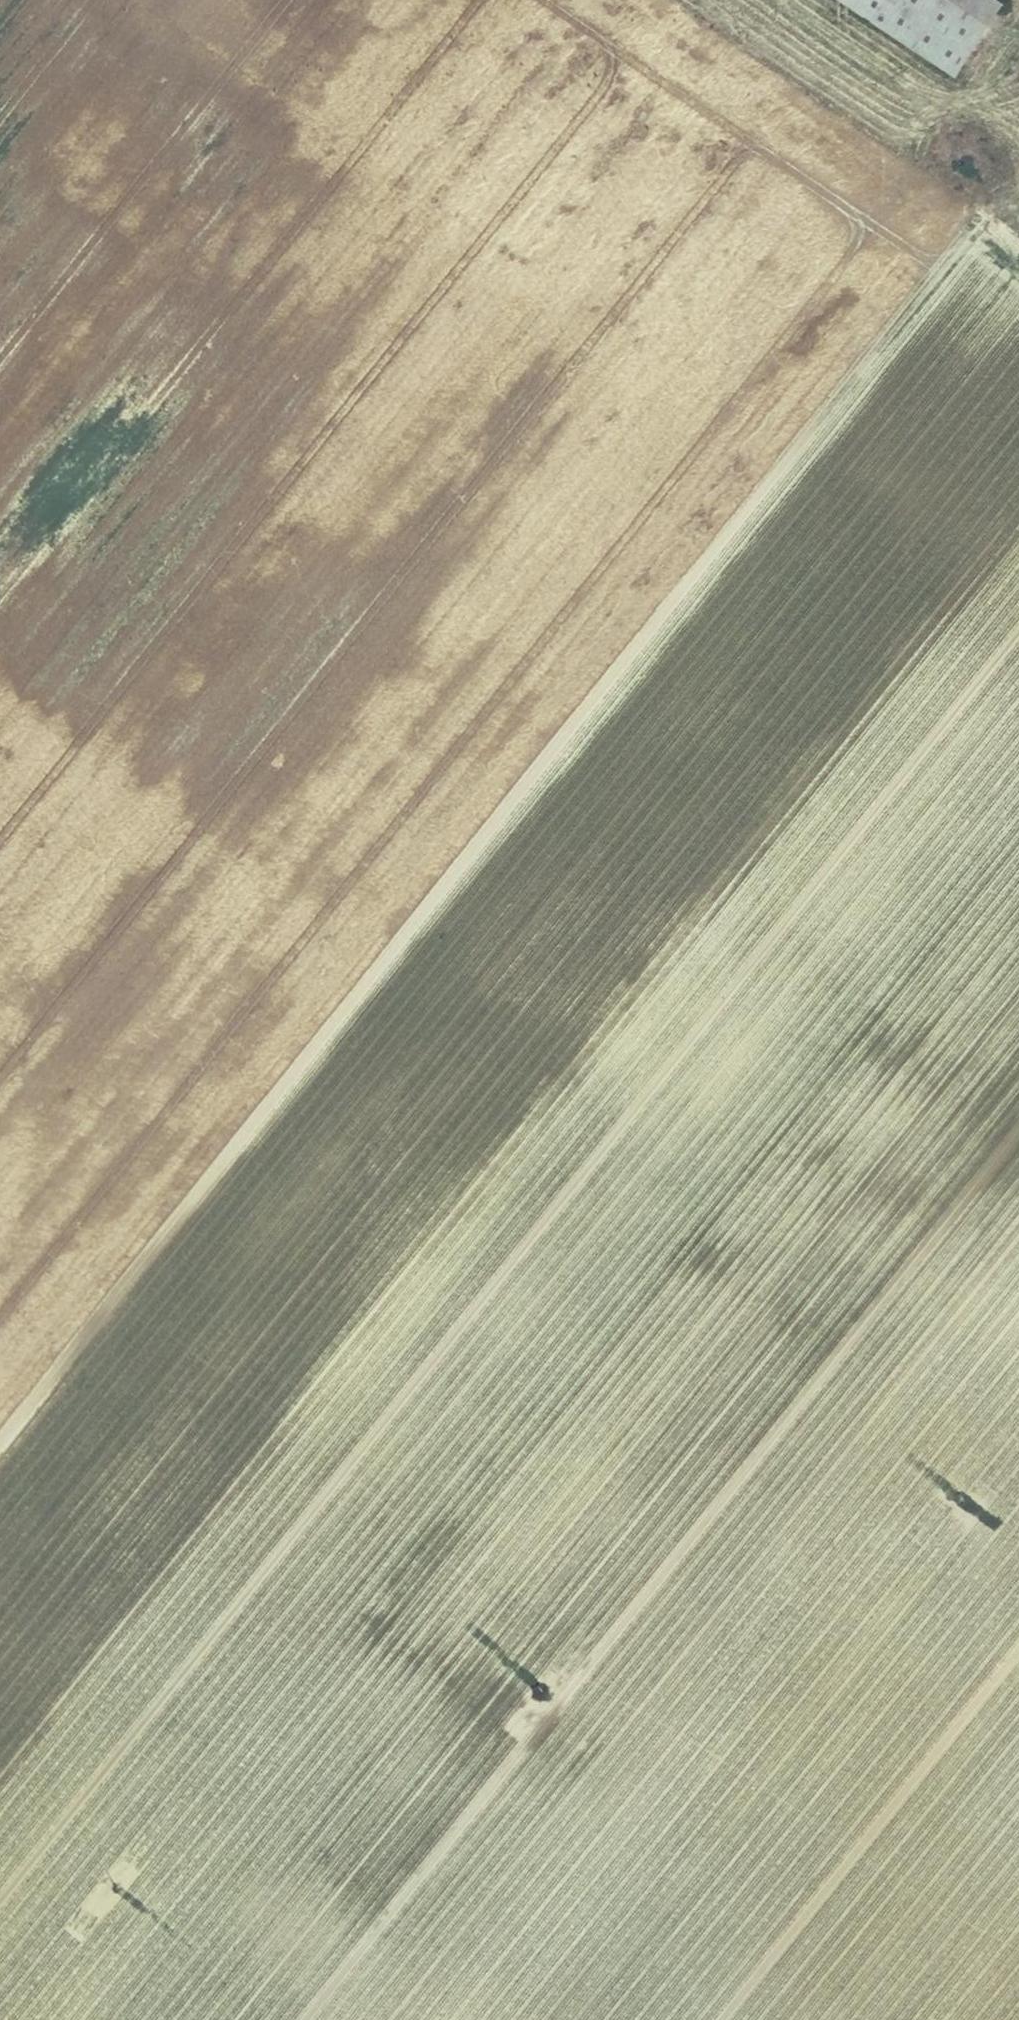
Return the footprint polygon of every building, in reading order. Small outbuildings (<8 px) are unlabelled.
[(963,66),(994,14),(970,0),(853,0),(963,66)]
